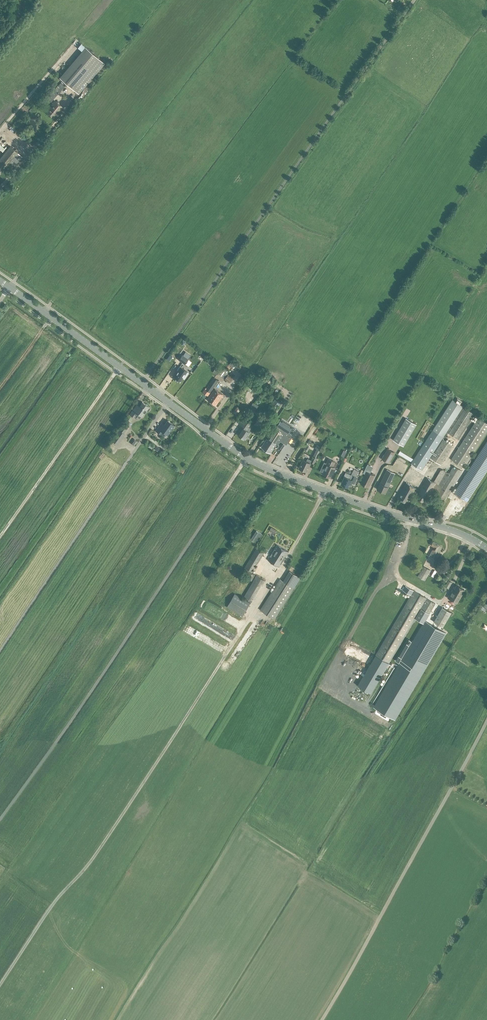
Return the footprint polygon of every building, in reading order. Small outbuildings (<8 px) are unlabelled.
[(59,77),(67,84),(79,94),(79,93),(82,91),(89,82),(91,79),(97,73),(98,72),(101,68),(105,64),(105,63),(91,51),(86,47),(85,47),(74,60),(73,62),(61,75),(59,77)] [(50,95),(47,98),(51,101),(51,102),(52,101),(54,98),(66,85),(62,82),(58,86),(57,87),(56,89),(53,92),(52,92),(52,93),(51,94),(50,95)] [(53,103),(45,112),(47,113),(53,118),(54,119),(54,118),(55,117),(57,118),(59,115),(60,113),(61,112),(60,112),(64,107),(55,100),(53,103)] [(6,168),(10,163),(10,162),(14,165),(15,166),(16,165),(19,161),(23,157),(18,153),(14,149),(10,146),(9,148),(1,157),(0,158),(0,175),(6,168)] [(95,353),(94,355),(103,362),(105,360),(95,353)] [(181,355),(178,360),(185,364),(188,359),(187,359),(182,355),(181,355)] [(212,367),(214,364),(207,358),(205,361),(212,367)] [(176,373),(174,377),(180,381),(183,378),(185,379),(190,372),(180,365),(177,370),(178,370),(177,371),(177,370),(176,373)] [(220,369),(217,366),(213,372),(216,375),(218,373),(230,383),(233,379),(227,375),(228,374),(221,368),(220,369)] [(206,388),(205,389),(209,392),(210,393),(213,389),(215,386),(219,380),(215,378),(214,377),(214,378),(208,386),(207,387),(207,388),(206,388)] [(244,387),(247,389),(249,390),(251,392),(251,391),(252,392),(255,393),(260,385),(261,384),(260,384),(259,383),(257,382),(257,381),(253,378),(252,378),(251,377),(250,377),(249,380),(248,380),(246,384),(245,385),(245,386),(244,387)] [(216,406),(224,395),(215,389),(207,400),(216,406)] [(130,413),(129,414),(131,415),(134,418),(135,418),(137,419),(138,417),(140,419),(141,418),(142,417),(144,415),(144,414),(145,413),(147,411),(148,411),(149,411),(150,410),(150,409),(150,408),(150,407),(149,406),(147,405),(146,404),(145,403),(144,403),(144,402),(143,402),(142,401),(140,404),(140,405),(139,406),(137,404),(136,405),(131,412),(130,413)] [(251,406),(248,410),(249,411),(253,413),(253,414),(254,413),(254,412),(255,411),(258,406),(254,403),(253,402),(253,403),(252,405),(251,406)] [(433,423),(412,465),(415,466),(416,462),(420,464),(437,430),(441,432),(444,426),(448,428),(458,407),(451,403),(440,426),(433,423)] [(486,428),(486,425),(475,418),(471,416),(471,414),(466,411),(464,414),(459,412),(447,434),(458,441),(469,421),(471,422),(450,460),(448,459),(443,468),(449,471),(453,463),(464,470),(486,428)] [(259,416),(255,423),(263,429),(267,423),(269,420),(267,419),(265,418),(264,419),(260,416),(259,416)] [(238,434),(238,435),(240,436),(245,439),(245,438),(246,439),(247,437),(246,437),(248,434),(249,434),(249,433),(250,432),(249,431),(250,430),(253,426),(254,425),(253,425),(252,424),(244,418),(243,418),(242,419),(239,423),(239,424),(241,425),(242,426),(243,426),(238,434)] [(416,424),(406,418),(393,439),(404,446),(416,424)] [(111,439),(111,440),(118,444),(125,434),(124,433),(129,426),(130,425),(131,423),(130,422),(126,419),(125,420),(124,422),(121,426),(119,428),(116,432),(115,435),(112,439),(111,439)] [(282,442),(285,444),(286,445),(291,438),(292,435),(288,432),(292,426),(281,419),(277,425),(279,426),(277,429),(275,428),(268,439),(274,444),(276,441),(277,441),(279,443),(281,441),(282,442)] [(167,435),(174,425),(168,421),(163,426),(161,424),(156,431),(161,434),(163,432),(167,435)] [(295,423),(292,429),(298,432),(301,427),(295,423)] [(423,441),(432,426),(429,424),(420,439),(423,441)] [(278,444),(279,443),(277,441),(276,441),(274,444),(268,439),(267,438),(262,446),(271,452),(274,448),(275,448),(276,446),(277,447),(279,445),(278,444)] [(439,466),(452,447),(442,440),(429,459),(439,466)] [(466,474),(470,476),(464,487),(458,484),(452,495),(468,504),(486,467),(486,446),(482,444),(466,474)] [(312,460),(311,462),(314,463),(317,458),(320,450),(317,449),(316,450),(311,460),(312,460)] [(395,453),(388,449),(382,459),(389,463),(395,453)] [(303,459),(299,467),(306,471),(308,467),(310,463),(308,462),(310,459),(308,458),(307,461),(303,459)] [(323,464),(320,471),(323,472),(322,474),(330,477),(331,478),(331,476),(335,468),(336,468),(336,467),(337,463),(336,462),(335,461),(331,460),(328,458),(326,463),(324,462),(323,464)] [(356,466),(353,472),(360,476),(363,469),(356,466)] [(368,487),(374,475),(370,473),(372,469),(367,466),(363,473),(365,474),(361,483),(368,487)] [(385,493),(395,473),(387,469),(377,489),(385,493)] [(454,480),(454,479),(456,480),(461,472),(456,469),(450,478),(454,480)] [(354,484),(357,478),(352,475),(350,479),(345,476),(341,484),(348,487),(351,482),(354,484)] [(399,494),(397,498),(400,499),(407,503),(408,504),(414,493),(416,494),(418,495),(416,498),(418,499),(420,500),(424,503),(425,502),(436,483),(427,478),(419,490),(416,489),(417,488),(406,482),(403,487),(403,488),(400,493),(399,494)] [(437,559),(441,552),(439,552),(442,547),(440,545),(433,541),(431,545),(434,547),(432,550),(429,554),(437,559)] [(269,557),(264,567),(275,574),(281,563),(285,557),(289,552),(288,551),(277,545),(269,557)] [(305,545),(298,558),(302,560),(309,547),(305,545)] [(258,563),(265,551),(257,547),(242,572),(247,575),(246,577),(251,580),(255,574),(251,572),(257,563),(258,563)] [(425,581),(431,570),(424,566),(417,576),(425,581)] [(260,610),(275,619),(301,578),(290,571),(283,581),(280,578),(280,579),(272,591),(260,610)] [(263,585),(265,581),(256,575),(244,596),(252,600),(261,585),(263,585)] [(448,597),(447,598),(458,603),(459,601),(465,589),(463,588),(457,584),(455,588),(454,589),(453,588),(448,597)] [(411,595),(357,686),(371,693),(421,609),(429,614),(435,604),(405,586),(404,587),(403,589),(402,590),(411,595)] [(235,594),(228,607),(242,616),(250,603),(235,594)] [(443,627),(452,613),(442,607),(434,621),(443,627)] [(425,623),(375,709),(393,720),(441,632),(425,623)] [(358,645),(365,630),(361,628),(354,644),(358,645)]
